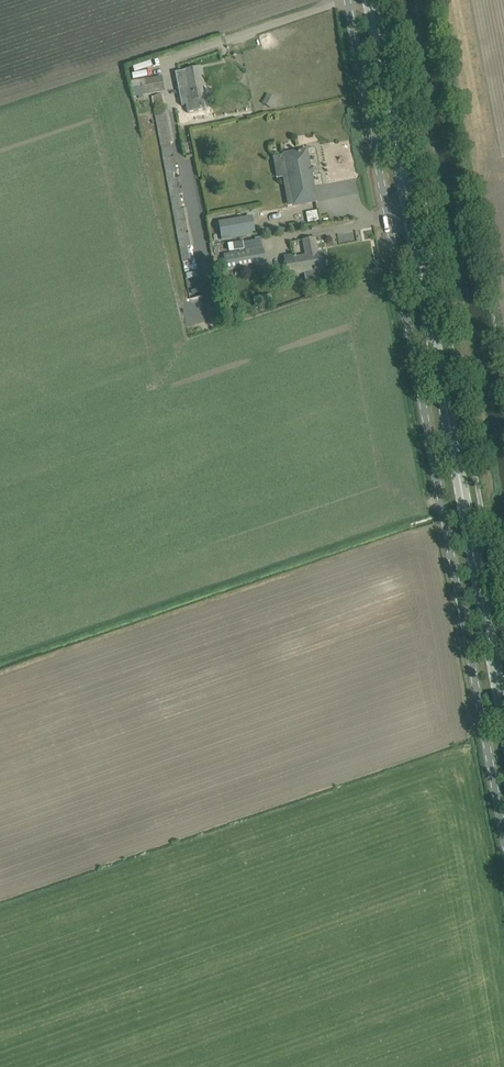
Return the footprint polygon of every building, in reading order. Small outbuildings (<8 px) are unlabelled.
[(200,68),(184,71),(179,72),(184,96),(185,96),(186,102),(194,101),(195,109),(205,107),(203,99),(201,87),(204,86),(200,68)] [(162,92),(164,91),(161,77),(130,83),(133,98),(151,94),(162,92)] [(267,93),(262,104),(272,108),(277,98),(267,93)] [(171,143),(174,142),(167,105),(165,106),(163,96),(151,98),(189,299),(203,297),(196,259),(192,260),(190,247),(194,246),(186,208),(183,209),(180,195),(184,194),(177,157),(173,157),(171,143)] [(315,201),(315,202),(316,202),(306,151),(284,155),(293,206),(315,201)] [(306,211),(307,222),(318,221),(318,211),(306,211)] [(249,233),(256,231),(253,216),(223,223),(226,238),(249,233)] [(243,242),(245,252),(223,256),(226,271),(251,266),(253,273),(261,272),(260,265),(264,265),(264,264),(266,264),(261,239),(243,242)] [(306,256),(296,258),(296,255),(284,257),(288,276),(314,271),(314,272),(317,271),(324,270),(321,253),(317,254),(315,239),(303,241),(306,256)]
